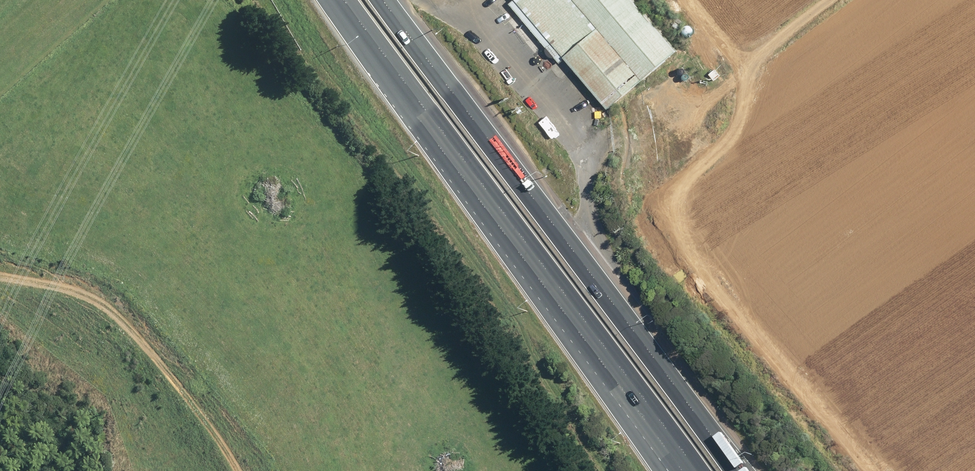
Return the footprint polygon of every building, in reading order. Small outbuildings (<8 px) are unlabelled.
[(628,0),(513,0),(606,106),(671,50),(628,0)]
